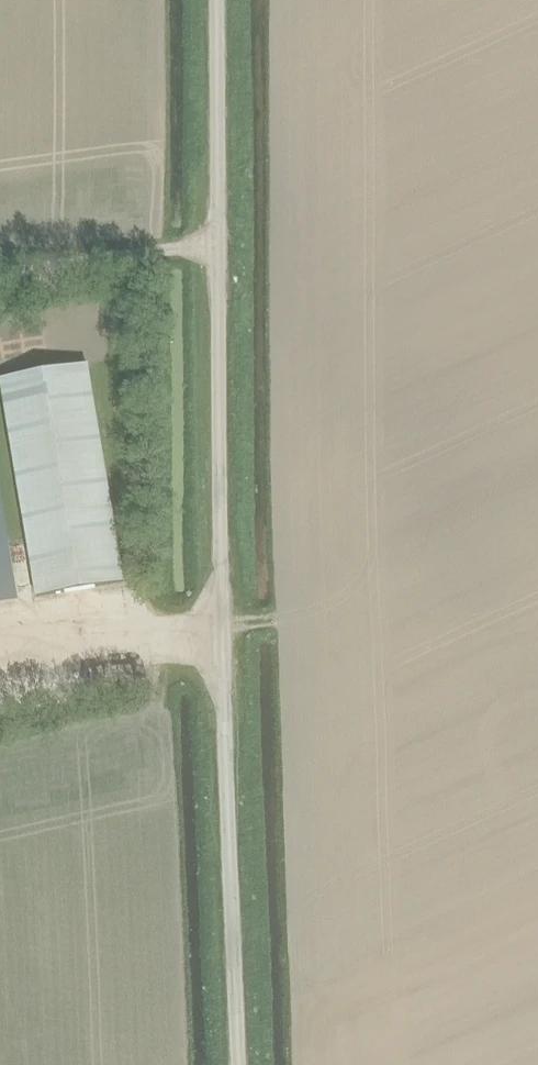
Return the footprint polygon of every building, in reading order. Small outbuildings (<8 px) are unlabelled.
[(126,583),(89,366),(0,382),(0,391),(36,599),(126,583)] [(20,602),(0,486),(0,605),(20,602)]
